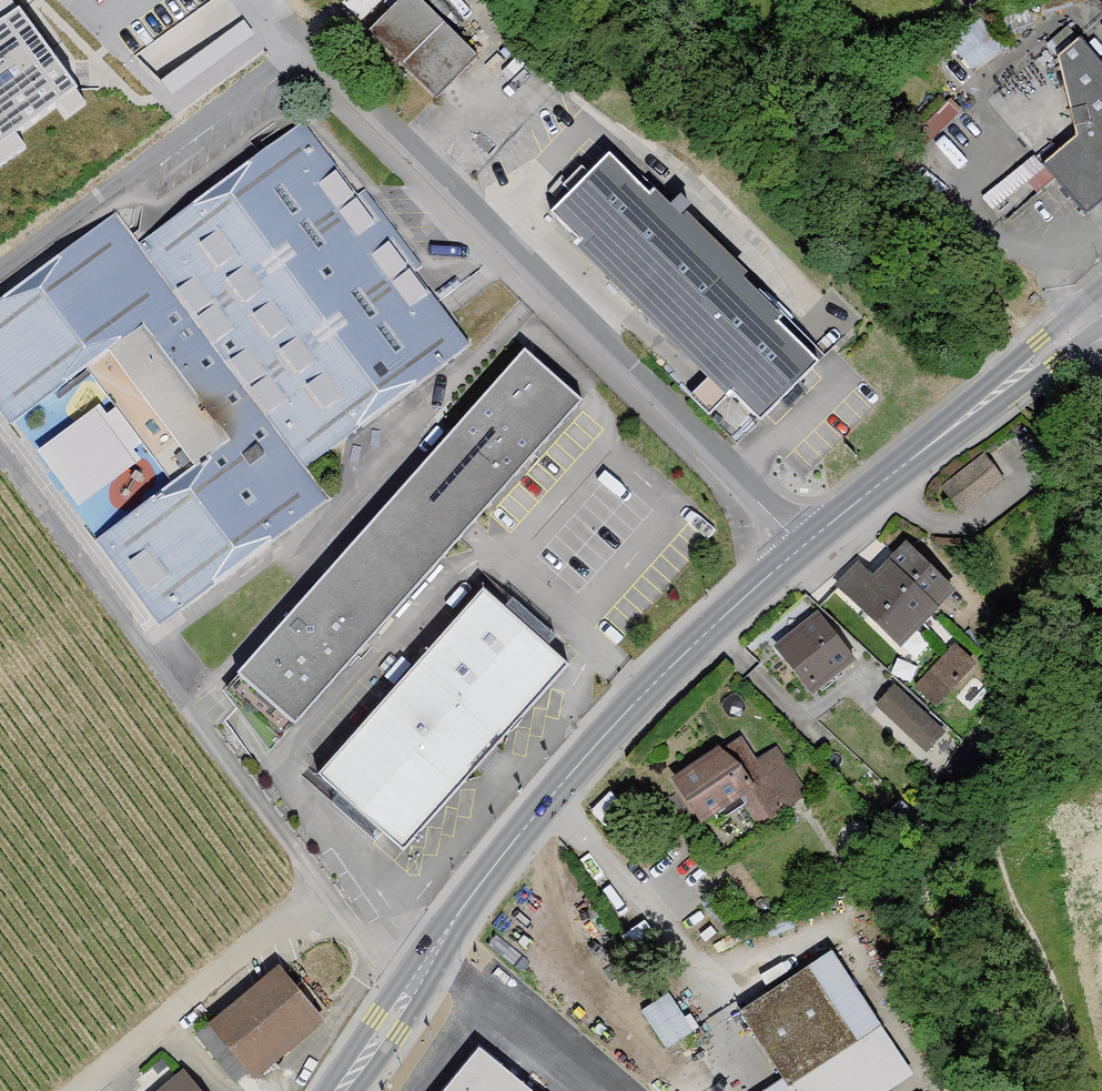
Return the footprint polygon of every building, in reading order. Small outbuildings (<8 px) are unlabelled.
[(366,40),(433,104),(474,62),(410,0),(404,0),(366,40)] [(0,20),(0,141),(77,84),(19,6),(0,20)] [(184,42),(203,18),(193,9),(173,33),(184,42)] [(1044,165),(1086,214),(1101,201),(1101,65),(1080,40),(1060,60),(1078,136),(1044,165)] [(0,300),(0,425),(7,434),(84,375),(170,489),(92,547),(156,632),(322,507),(300,477),(464,354),(298,134),(136,257),(107,219),(0,300)] [(816,361),(606,155),(550,212),(760,418),(816,361)] [(671,341),(659,352),(690,384),(702,372),(671,341)] [(579,399),(522,349),(227,683),(284,733),(579,399)] [(981,461),(938,493),(958,519),(1000,487),(981,461)] [(856,569),(833,595),(898,654),(951,596),(904,554),(875,586),(856,569)] [(483,589),(317,777),(403,852),(569,665),(483,589)] [(812,621),(771,654),(808,700),(849,667),(812,621)] [(956,639),(916,682),(939,703),(979,660),(956,639)] [(891,693),(874,712),(923,757),(939,737),(891,693)] [(737,739),(669,785),(699,829),(737,803),(756,830),(801,800),(771,755),(755,766),(737,739)] [(736,1019),(781,1087),(775,1090),(896,1090),(911,1081),(829,959),(736,1019)] [(278,965),(208,1022),(254,1078),(324,1021),(278,965)] [(667,1046),(695,1028),(671,989),(643,1007),(667,1046)] [(480,1051),(447,1090),(529,1090),(480,1051)] [(158,1090),(197,1090),(181,1072),(158,1090)]
